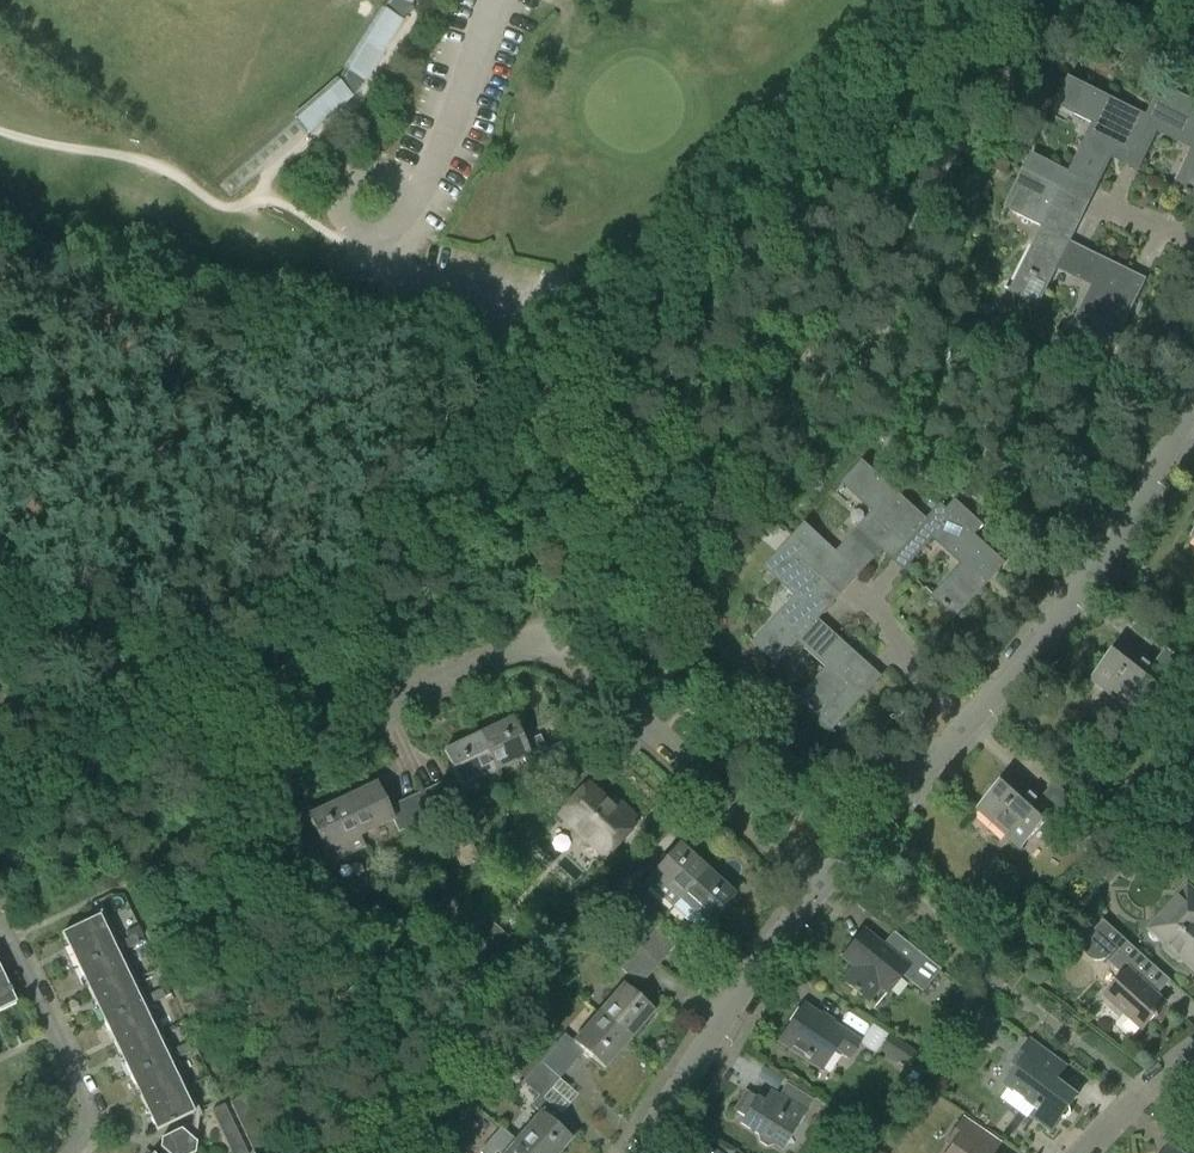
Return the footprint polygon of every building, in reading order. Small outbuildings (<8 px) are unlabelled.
[(381,8),(401,20),(411,2),(403,0),(386,0),(381,8)] [(344,67),(336,79),(351,96),(364,80),(344,67)] [(1031,155),(1022,174),(1068,196),(1077,179),(1095,187),(1116,145),(1131,151),(1136,141),(1135,140),(1146,118),(1146,117),(1069,79),(1057,103),(1097,123),(1071,175),(1031,155)] [(1146,117),(1146,118),(1135,140),(1136,141),(1149,147),(1158,129),(1193,147),(1193,102),(1168,89),(1162,101),(1156,98),(1146,117)] [(1177,189),(1193,197),(1193,154),(1177,189)] [(997,160),(993,169),(999,172),(1006,175),(1010,166),(1004,163),(997,160)] [(1038,304),(1057,266),(1069,242),(1078,224),(1059,215),(1068,196),(1022,174),(1006,206),(1042,224),(1009,290),(1038,304)] [(1069,242),(1057,266),(1096,285),(1076,326),(1113,344),(1134,302),(1111,291),(1122,269),(1069,242)] [(805,526),(793,539),(831,574),(843,561),(858,574),(890,539),(902,550),(910,542),(909,540),(926,521),(863,463),(845,483),(878,513),(839,556),(805,526)] [(941,506),(926,521),(909,540),(910,542),(920,550),(934,536),(966,565),(936,598),(956,617),(987,582),(980,575),(996,556),(974,536),(984,525),(955,499),(945,510),(941,506)] [(769,523),(761,531),(767,536),(771,540),(778,531),(774,528),(769,523)] [(768,627),(753,642),(777,663),(798,639),(799,640),(817,619),(831,604),(816,591),(830,576),(791,541),(767,568),(788,586),(800,598),(792,607),(771,630),(768,627)] [(817,619),(799,640),(831,668),(801,701),(831,729),(863,695),(845,678),(861,660),(817,619)] [(1092,679),(1137,715),(1158,688),(1167,694),(1189,665),(1166,647),(1152,666),(1121,642),(1092,679)] [(512,719),(477,735),(495,773),(524,759),(530,774),(547,766),(558,791),(578,766),(566,743),(565,741),(546,751),(539,736),(524,744),(512,719)] [(477,735),(443,752),(461,789),(467,786),(471,796),(500,782),(495,773),(477,735)] [(583,793),(561,816),(574,829),(571,834),(572,840),(578,846),(584,847),(590,844),(603,856),(630,828),(627,825),(633,818),(614,800),(607,807),(590,790),(598,782),(588,772),(575,786),(583,793)] [(978,809),(1021,847),(1044,821),(1052,829),(1077,801),(1055,782),(1039,799),(1010,773),(978,809)] [(445,780),(422,792),(433,816),(457,805),(445,780)] [(376,782),(341,799),(359,838),(393,822),(398,833),(433,816),(422,792),(388,808),(376,782)] [(359,838),(341,799),(306,816),(315,835),(279,853),(302,877),(364,848),(359,838)] [(679,901),(706,870),(677,845),(650,875),(650,876),(643,883),(672,909),(679,901)] [(1126,846),(1101,873),(1113,884),(1138,857),(1126,846)] [(679,901),(672,909),(693,928),(700,920),(707,927),(735,896),(706,870),(679,901)] [(587,906),(607,924),(625,903),(604,885),(587,906)] [(1188,886),(1153,924),(1163,933),(1164,949),(1177,961),(1184,960),(1193,970),(1193,891),(1188,886)] [(99,916),(61,935),(156,1132),(194,1114),(170,1063),(192,1053),(187,1044),(165,1054),(143,1008),(170,996),(166,988),(139,1000),(117,954),(139,944),(135,935),(113,946),(99,916)] [(1085,940),(1085,945),(1087,951),(1089,954),(1094,957),(1100,958),(1104,957),(1124,975),(1105,996),(1142,1030),(1154,1016),(1156,1018),(1158,1015),(1157,1014),(1166,1003),(1142,980),(1154,966),(1102,919),(1088,934),(1085,940)] [(655,928),(638,948),(658,965),(675,946),(655,928)] [(850,993),(854,996),(856,994),(867,1003),(878,989),(886,995),(901,976),(922,993),(940,970),(913,949),(903,962),(864,931),(842,958),(853,967),(842,981),(853,990),(850,993)] [(515,943),(491,971),(510,988),(535,960),(515,943)] [(658,965),(638,948),(619,969),(640,987),(658,965)] [(15,1004),(0,972),(0,1011),(15,1004)] [(623,985),(598,1014),(629,1041),(655,1012),(623,985)] [(967,996),(957,1008),(966,1016),(977,1004),(967,996)] [(779,1042),(820,1070),(835,1048),(848,1058),(858,1043),(803,1006),(779,1042)] [(552,1048),(539,1063),(559,1080),(583,1053),(604,1070),(629,1041),(598,1014),(573,1042),(564,1034),(552,1048)] [(880,1050),(908,1069),(917,1055),(890,1036),(880,1050)] [(531,1055),(539,1063),(552,1048),(544,1040),(531,1055)] [(1014,1064),(1019,1067),(1006,1085),(1038,1109),(1032,1116),(1052,1131),(1061,1118),(1067,1118),(1071,1112),(1070,1107),(1078,1096),(1056,1080),(1066,1067),(1031,1041),(1014,1064)] [(515,1142),(528,1152),(560,1152),(571,1140),(551,1122),(559,1113),(543,1099),(559,1080),(539,1063),(521,1083),(537,1097),(530,1105),(539,1114),(515,1141),(515,1142)] [(774,1145),(777,1147),(790,1127),(794,1130),(812,1101),(786,1085),(778,1097),(769,1091),(764,1100),(760,1101),(745,1091),(733,1111),(744,1117),(740,1124),(757,1135),(759,1142),(766,1147),(774,1145)] [(922,1089),(913,1101),(925,1109),(934,1097),(922,1089)] [(253,1152),(269,1152),(241,1097),(229,1103),(253,1152)] [(230,1152),(246,1152),(224,1106),(211,1112),(230,1152)] [(998,1144),(962,1119),(946,1143),(951,1147),(947,1152),(992,1152),(998,1144)] [(515,1142),(500,1129),(480,1152),(481,1152),(528,1152),(515,1142)] [(164,1152),(195,1152),(196,1144),(180,1130),(160,1140),(159,1149),(164,1152)]
